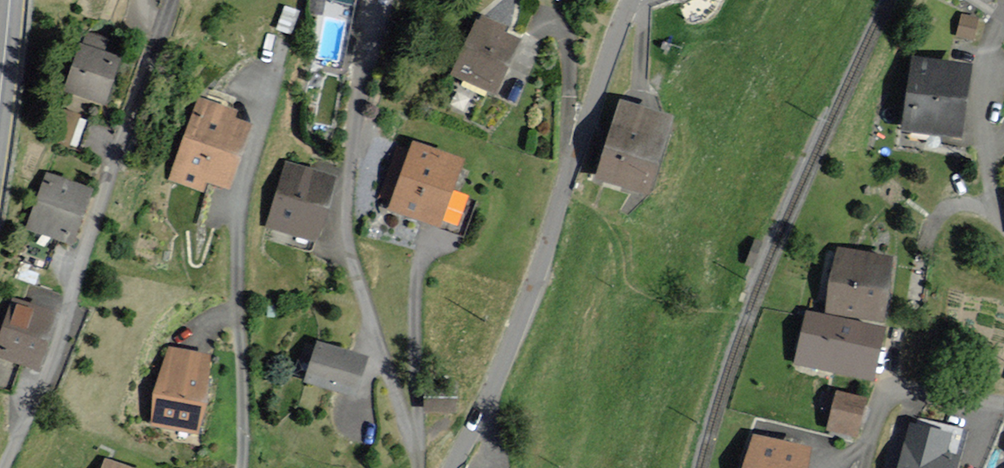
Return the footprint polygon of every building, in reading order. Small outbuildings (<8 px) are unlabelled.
[(511,26),(477,12),(452,76),(498,95),(521,38),(509,33),(511,26)] [(120,57),(78,44),(63,91),(105,104),(120,57)] [(970,63),(911,56),(902,127),(960,134),(970,63)] [(237,109),(199,96),(170,180),(197,189),(200,178),(230,189),(253,123),(234,117),(237,109)] [(673,114),(619,99),(597,178),(650,193),(673,114)] [(71,142),(79,114),(60,108),(52,136),(71,142)] [(466,161),(405,140),(383,204),(444,225),(466,161)] [(333,175),(287,162),(270,224),(316,237),(333,175)] [(93,189),(44,173),(27,227),(76,243),(93,189)] [(893,256),(834,248),(825,311),(884,320),(893,256)] [(11,296),(0,330),(0,356),(41,369),(60,312),(11,296)] [(886,327),(805,311),(795,363),(876,379),(886,327)] [(370,355),(316,340),(305,379),(359,394),(370,355)] [(212,354),(167,346),(153,425),(198,433),(212,354)] [(867,398),(835,391),(826,429),(858,437),(867,398)] [(949,434),(912,424),(901,467),(953,467),(956,457),(943,454),(949,434)] [(755,437),(747,467),(804,467),(809,450),(755,437)] [(105,459),(101,467),(131,467),(105,459)]
